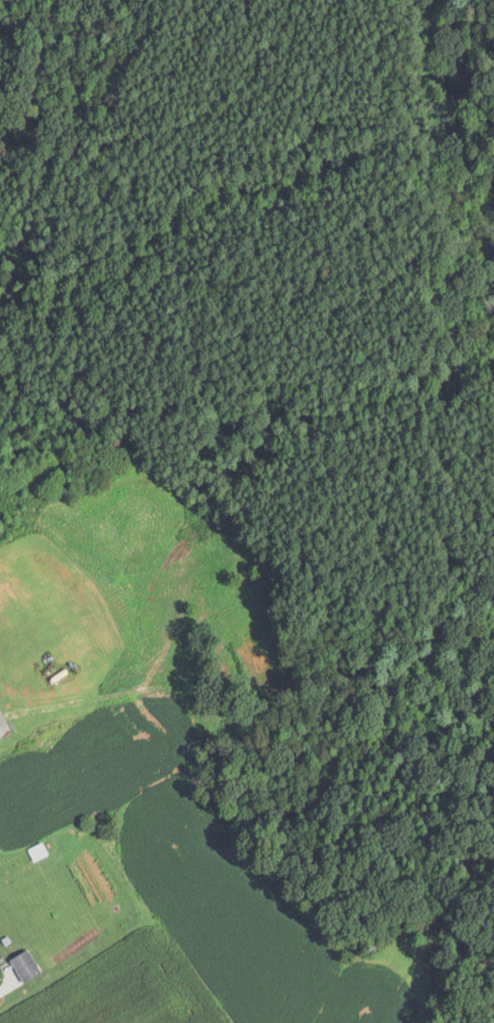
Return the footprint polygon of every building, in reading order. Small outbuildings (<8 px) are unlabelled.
[(31,851),(37,863),(52,855),(46,843),(31,851)] [(16,961),(30,984),(48,973),(34,950),(16,961)]
